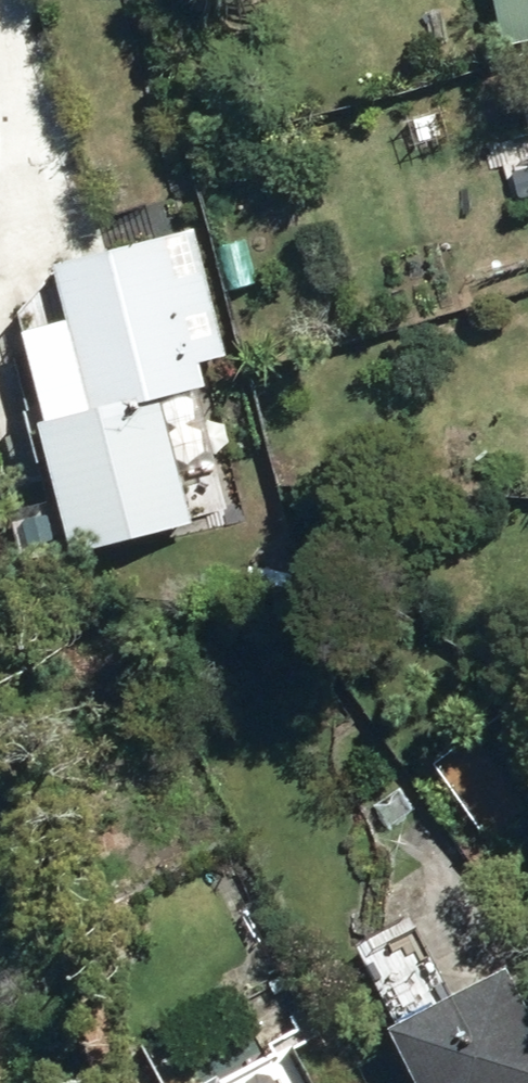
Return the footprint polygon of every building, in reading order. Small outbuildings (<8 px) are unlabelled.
[(525,39),(527,38),(527,0),(517,0),(525,39)] [(407,117),(415,143),(438,135),(429,109),(407,117)] [(18,423),(54,554),(180,518),(146,401),(194,388),(186,362),(216,353),(192,266),(162,273),(150,233),(28,268),(68,410),(18,423)] [(10,521),(17,547),(40,541),(33,515),(10,521)] [(412,759),(477,849),(520,817),(456,728),(412,759)] [(396,1082),(527,1082),(527,1041),(489,966),(368,1030),(396,1082)] [(245,1018),(259,1046),(295,1028),(281,1001),(245,1018)] [(195,1073),(179,1082),(200,1082),(195,1073)]
